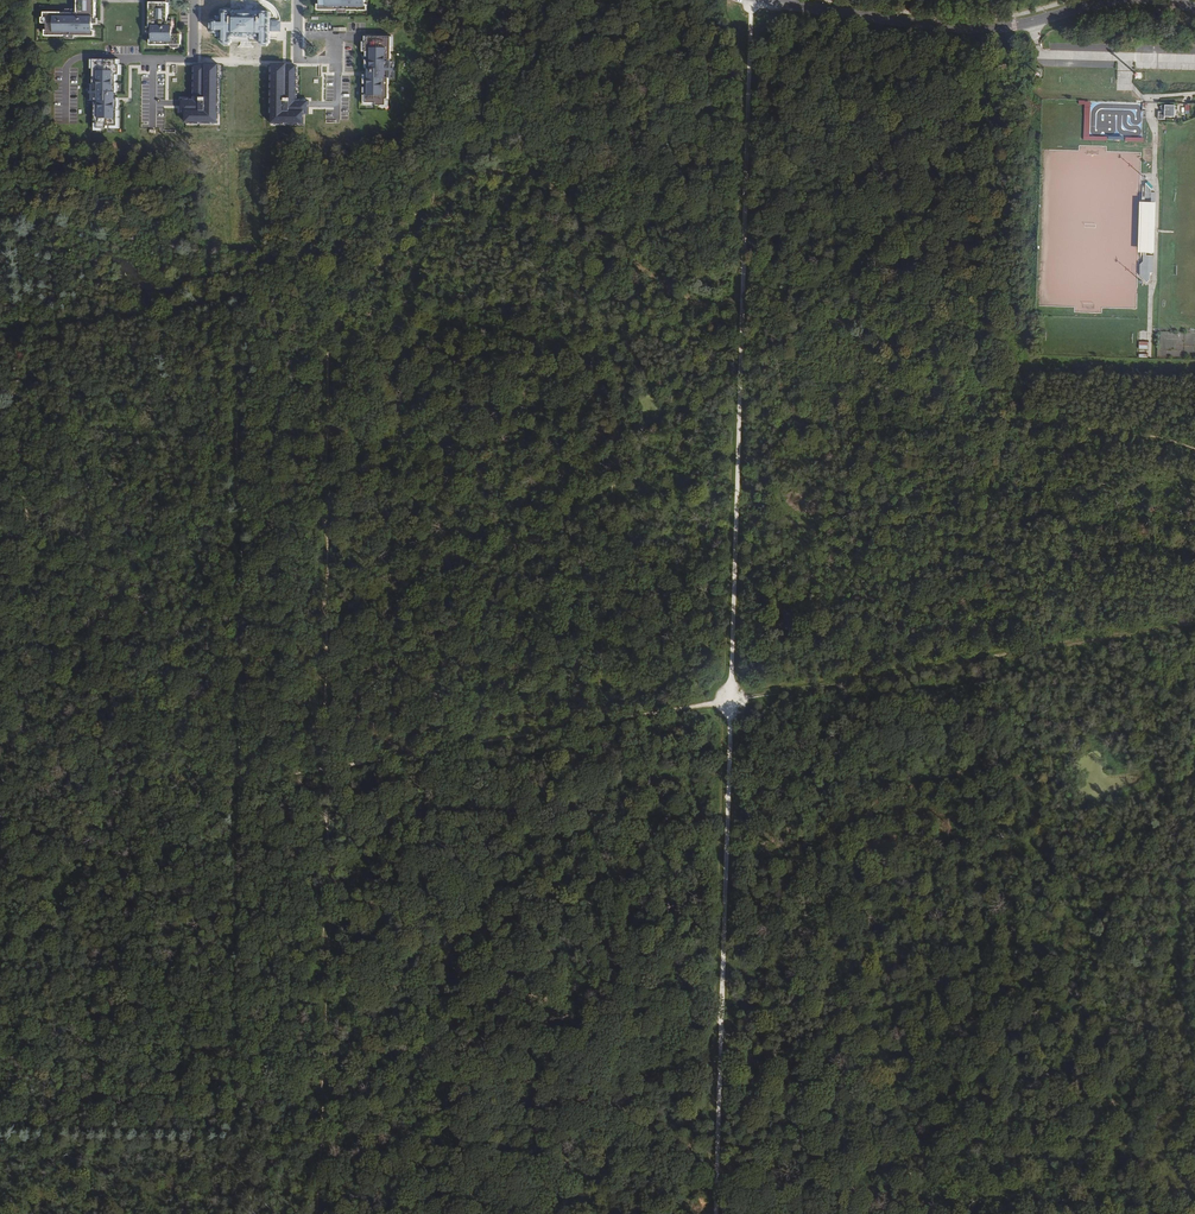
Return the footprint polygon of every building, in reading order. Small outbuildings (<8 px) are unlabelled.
[(43,12),(43,17),(40,17),(40,25),(47,25),(47,30),(44,30),(44,37),(65,38),(65,37),(65,39),(74,39),(74,37),(75,37),(95,37),(95,30),(93,30),(93,24),(98,24),(98,18),(96,18),(96,0),(77,0),(77,9),(65,9),(65,13),(61,13),(61,12),(43,12)] [(321,4),(318,4),(318,11),(338,11),(339,11),(339,13),(348,13),(348,11),(349,10),(349,11),(369,11),(369,4),(367,4),(367,0),(321,0),(321,4)] [(156,1),(150,1),(150,28),(148,28),(148,34),(153,34),(153,40),(150,40),(150,47),(171,47),(171,45),(172,45),(172,49),(181,49),(181,45),(182,45),(182,35),(174,35),(174,22),(170,22),(170,3),(156,3),(156,1)] [(272,43),(272,13),(270,13),(270,12),(264,12),(264,13),(262,13),(262,11),(233,10),(233,13),(232,13),(232,11),(225,11),(225,12),(223,12),(223,17),(219,17),(219,21),(214,21),(214,22),(212,22),(212,32),(213,32),(213,33),(219,33),(219,37),(223,37),(223,43),(225,45),(225,46),(230,46),(231,44),(232,42),(261,43),(263,46),(269,46),(272,43)] [(389,38),(363,37),(361,105),(381,105),(381,108),(388,108),(389,38)] [(123,59),(94,59),(94,75),(81,75),(80,122),(98,123),(98,128),(126,128),(126,104),(123,104),(123,59)] [(218,65),(193,65),(193,99),(181,98),(181,113),(185,113),(185,124),(217,125),(218,65)] [(297,99),(297,65),(272,65),(271,124),(304,125),(304,114),(308,114),(308,99),(297,99)] [(1144,193),(1143,242),(1155,243),(1155,234),(1154,233),(1154,230),(1155,230),(1156,194),(1144,193)] [(1138,341),(1138,349),(1147,349),(1148,341),(1138,341)]
